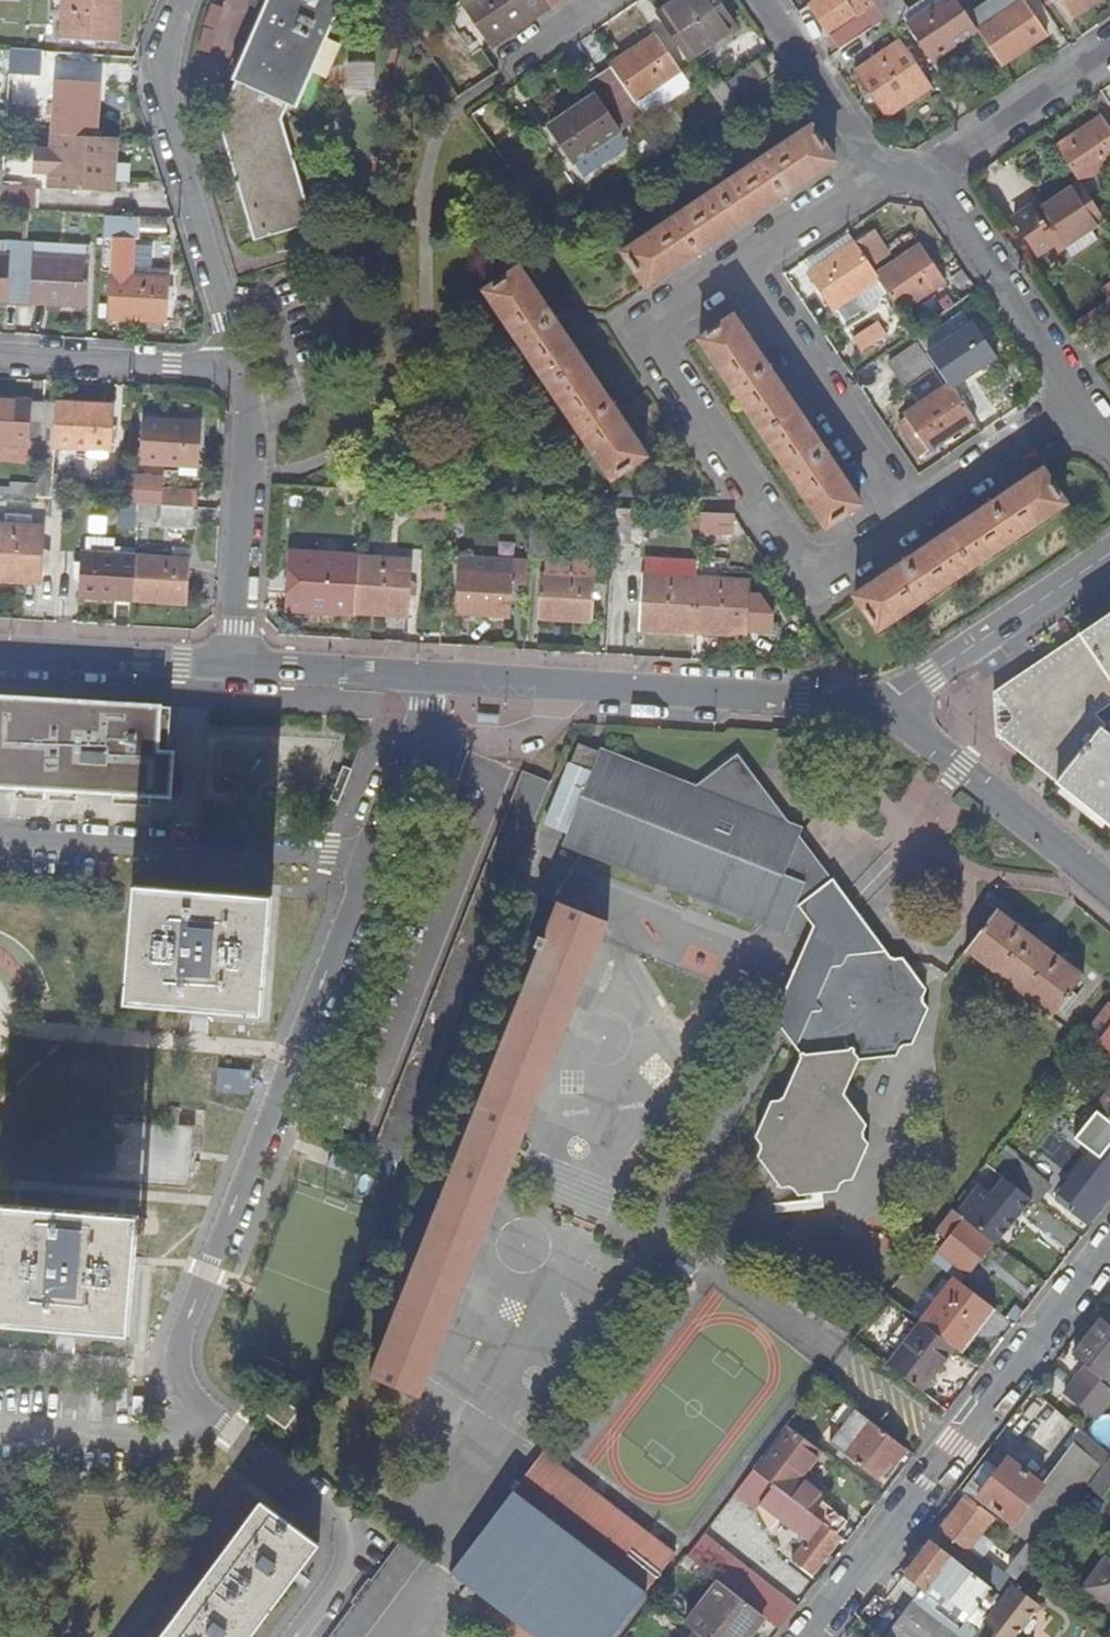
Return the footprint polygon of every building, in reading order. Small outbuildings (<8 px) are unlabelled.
[(62,38),(117,39),(119,0),(64,0),(62,38)] [(257,237),(314,220),(285,118),(290,101),(301,104),(344,0),(269,0),(237,75),(239,81),(224,117),(257,237)] [(494,43),(559,0),(466,0),(494,43)] [(662,12),(692,56),(737,26),(719,0),(679,0),(662,12)] [(859,16),(852,5),(848,0),(818,0),(812,4),(832,34),(859,16)] [(852,5),(859,16),(864,13),(877,4),(874,0),(857,0),(852,5)] [(877,4),(893,28),(905,19),(912,10),(904,0),(882,0),(877,4)] [(909,23),(944,0),(927,0),(912,10),(905,19),(909,23)] [(909,23),(933,60),(978,29),(959,0),(944,0),(909,23)] [(1003,65),(1049,34),(1025,0),(1021,0),(978,29),(1003,65)] [(1073,17),(1097,0),(1061,0),(1073,17)] [(859,16),(832,34),(841,48),(873,27),(864,13),(859,16)] [(615,65),(603,73),(633,120),(645,112),(636,100),(683,69),(658,33),(612,61),(615,65)] [(887,115),(932,86),(903,42),(857,73),(887,115)] [(43,50),(27,48),(13,48),(12,72),(41,74),(43,50)] [(729,81),(741,98),(773,77),(760,59),(729,81)] [(576,158),(633,120),(603,73),(589,82),(597,95),(553,125),(576,158)] [(54,132),(98,134),(100,81),(58,79),(54,132)] [(1058,147),(1082,183),(1109,164),(1109,125),(1104,116),(1058,147)] [(624,252),(646,285),(837,161),(814,126),(624,252)] [(98,134),(54,132),(54,149),(36,148),(35,170),(53,171),(52,186),(115,190),(119,136),(98,134)] [(1106,217),(1082,183),(1036,213),(1032,207),(1016,219),(1040,254),(1056,244),(1060,250),(1076,238),(1093,226),(1106,217)] [(25,208),(34,208),(36,187),(5,184),(3,206),(25,208)] [(135,236),(136,216),(106,214),(105,234),(135,236)] [(1093,226),(1076,238),(1084,249),(1100,236),(1093,226)] [(856,243),(871,265),(890,250),(875,230),(856,243)] [(856,243),(850,234),(807,262),(813,271),(856,243)] [(23,242),(9,241),(8,256),(0,256),(0,298),(19,299),(23,242)] [(23,242),(19,299),(87,303),(89,262),(37,258),(38,242),(23,242)] [(871,265),(856,243),(813,271),(835,309),(839,306),(857,294),(880,278),(877,274),(871,265)] [(880,278),(902,312),(946,281),(922,245),(877,274),(880,278)] [(647,455),(520,267),(487,290),(613,479),(647,455)] [(169,277),(113,275),(111,316),(167,318),(169,277)] [(958,290),(965,299),(977,290),(971,280),(958,290)] [(857,294),(839,306),(848,319),(866,308),(857,294)] [(861,503),(734,316),(700,339),(826,525),(861,503)] [(953,387),(954,388),(1000,357),(974,321),(930,353),(951,384),(953,387)] [(858,341),(866,350),(887,338),(880,326),(858,341)] [(918,344),(890,362),(905,386),(933,366),(918,344)] [(953,387),(951,384),(907,414),(912,420),(904,425),(923,453),(976,418),(972,413),(959,395),(954,389),(954,388),(953,387)] [(971,387),(959,395),(972,413),(976,418),(988,410),(971,387)] [(42,457),(43,444),(46,400),(0,398),(0,440),(28,443),(27,456),(42,457)] [(114,405),(46,400),(43,444),(111,448),(114,405)] [(201,423),(146,419),(143,461),(181,463),(199,464),(201,423)] [(199,464),(181,463),(181,472),(198,473),(199,464)] [(1067,502),(1045,469),(857,594),(878,627),(1067,502)] [(160,503),(164,503),(193,505),(195,505),(195,488),(164,487),(165,476),(129,474),(128,500),(131,500),(139,501),(156,502),(160,503)] [(48,511),(62,512),(62,496),(49,495),(48,511)] [(156,502),(139,501),(138,515),(155,514),(156,502)] [(194,524),(195,505),(193,505),(164,503),(162,521),(194,524)] [(550,504),(531,503),(528,556),(546,557),(550,504)] [(631,543),(633,510),(614,508),(612,542),(631,543)] [(737,531),(736,510),(702,510),(703,532),(737,531)] [(6,512),(5,524),(31,525),(32,514),(6,512)] [(31,525),(5,524),(0,524),(0,579),(41,581),(45,526),(31,525)] [(88,541),(88,551),(106,552),(107,542),(88,541)] [(137,554),(137,545),(122,545),(122,553),(137,554)] [(172,545),(172,556),(190,558),(191,545),(172,545)] [(122,553),(106,552),(88,551),(84,551),(81,593),(134,597),(137,554),(122,553)] [(303,607),(356,610),(358,555),(306,553),(303,607)] [(172,556),(137,554),(134,597),(187,600),(190,558),(172,556)] [(411,558),(358,555),(356,610),(409,612),(411,558)] [(550,575),(596,577),(597,562),(550,560),(550,575)] [(513,572),(459,570),(457,613),(510,615),(513,572)] [(693,631),(697,576),(644,574),(641,627),(693,631)] [(592,621),(596,577),(550,575),(541,575),(538,617),(592,621)] [(751,579),(697,576),(693,631),(746,634),(751,579)] [(1087,716),(1109,700),(1109,617),(1081,636),(1084,640),(1004,694),(1020,717),(1006,736),(1058,780),(1054,785),(1109,831),(1109,742),(1097,731),(1087,716)] [(0,692),(0,783),(171,794),(174,748),(158,747),(161,702),(0,692)] [(771,801),(773,799),(760,782),(737,754),(692,788),(650,771),(601,751),(599,754),(584,749),(576,746),(548,820),(569,828),(563,844),(766,923),(774,899),(801,892),(805,882),(799,878),(807,854),(802,842),(800,838),(803,827),(803,826),(799,825),(792,824),(759,810),(771,801)] [(352,771),(344,768),(330,800),(339,804),(352,771)] [(759,810),(792,824),(773,799),(771,801),(759,810)] [(788,1015),(807,1055),(820,1018),(831,1016),(824,1008),(838,972),(851,968),(853,959),(886,951),(877,941),(827,879),(807,854),(799,878),(805,882),(801,892),(800,892),(823,921),(788,1015)] [(270,899),(137,886),(128,1001),(189,1006),(197,1007),(262,1013),(270,899)] [(529,894),(512,937),(542,949),(372,1378),(419,1396),(607,923),(529,894)] [(994,911),(968,948),(1055,1012),(1082,975),(994,911)] [(878,1146),(871,1136),(875,1127),(853,1095),(866,1065),(904,1055),(908,1047),(920,1043),(932,1009),(926,999),(930,989),(905,958),(894,963),(886,951),(853,959),(851,968),(838,972),(824,1008),(831,1016),(820,1018),(807,1055),(812,1064),(796,1105),(785,1108),(770,1143),(777,1152),(772,1161),(792,1195),(804,1192),(810,1201),(849,1192),(853,1182),(865,1179),(878,1146)] [(1109,1052),(1109,1002),(1086,1033),(1109,1052)] [(252,1072),(218,1069),(216,1094),(250,1097),(251,1089),(252,1077),(252,1072)] [(1097,1111),(1109,1121),(1109,1094),(1097,1111)] [(170,1123),(100,1118),(96,1182),(190,1189),(192,1159),(192,1155),(194,1126),(180,1125),(181,1108),(171,1107),(170,1123)] [(1101,1142),(1060,1194),(1075,1206),(1069,1213),(1084,1225),(1109,1192),(1109,1149),(1101,1142)] [(365,1167),(333,1155),(329,1168),(361,1179),(365,1167)] [(1007,1187),(1010,1183),(991,1168),(942,1234),(950,1240),(937,1256),(933,1261),(955,1278),(961,1283),(992,1241),(970,1224),(1002,1184),(1007,1187)] [(1029,1198),(1051,1215),(1055,1209),(1050,1206),(1056,1199),(1038,1186),(1029,1198)] [(2,1208),(0,1227),(0,1325),(75,1331),(126,1336),(131,1270),(132,1262),(132,1257),(135,1219),(124,1218),(118,1217),(20,1209),(16,1209),(2,1208)] [(933,1261),(937,1256),(929,1250),(925,1255),(933,1261)] [(961,1283),(955,1278),(922,1321),(954,1347),(959,1350),(973,1330),(971,1328),(977,1321),(979,1323),(992,1306),(961,1283)] [(1103,1320),(1074,1356),(1088,1367),(1066,1396),(1096,1418),(1109,1401),(1109,1326),(1103,1320)] [(954,1347),(922,1321),(888,1366),(920,1390),(954,1347)] [(266,1392),(254,1409),(258,1412),(285,1433),(298,1416),(266,1392)] [(842,1427),(855,1410),(852,1407),(846,1402),(832,1419),(842,1427)] [(894,1463),(906,1448),(855,1410),(842,1427),(830,1443),(876,1478),(891,1460),(894,1463)] [(753,1469),(836,1533),(846,1520),(818,1498),(815,1502),(809,1497),(814,1491),(796,1476),(814,1452),(789,1432),(792,1428),(787,1424),(753,1469)] [(814,1452),(817,1448),(792,1428),(789,1432),(814,1452)] [(1035,1548),(1085,1484),(1089,1488),(1109,1460),(1109,1455),(1083,1432),(1043,1485),(1009,1459),(991,1480),(979,1497),(1013,1523),(1009,1528),(1035,1548)] [(515,1490),(452,1573),(540,1636),(613,1636),(676,1551),(545,1452),(523,1482),(517,1479),(512,1487),(515,1490)] [(840,1536),(836,1533),(753,1469),(737,1491),(757,1506),(761,1502),(809,1539),(792,1560),(810,1573),(840,1536)] [(975,1502),(979,1497),(991,1480),(981,1472),(964,1493),(967,1495),(975,1502)] [(1035,1548),(1040,1551),(1089,1488),(1085,1484),(1035,1548)] [(968,1550),(994,1516),(975,1502),(967,1495),(941,1529),(968,1550)] [(155,1636),(248,1636),(290,1578),(293,1574),(316,1542),(256,1498),(155,1636)] [(384,1556),(409,1576),(425,1553),(400,1534),(394,1543),(384,1556)] [(727,1587),(762,1614),(779,1592),(703,1534),(687,1557),(692,1560),(727,1587)] [(998,1595),(931,1543),(907,1574),(923,1587),(883,1636),(966,1636),(998,1595)] [(384,1556),(369,1576),(366,1574),(349,1598),(352,1600),(325,1636),(364,1636),(409,1576),(384,1556)] [(1109,1608),(1109,1562),(1087,1592),(1109,1608)] [(727,1587),(708,1612),(705,1609),(690,1628),(697,1633),(702,1636),(745,1636),(762,1614),(727,1587)] [(1038,1606),(1014,1589),(988,1622),(1000,1632),(996,1636),(1015,1636),(1038,1606)] [(1003,1599),(998,1595),(966,1636),(974,1636),(1003,1599)]
